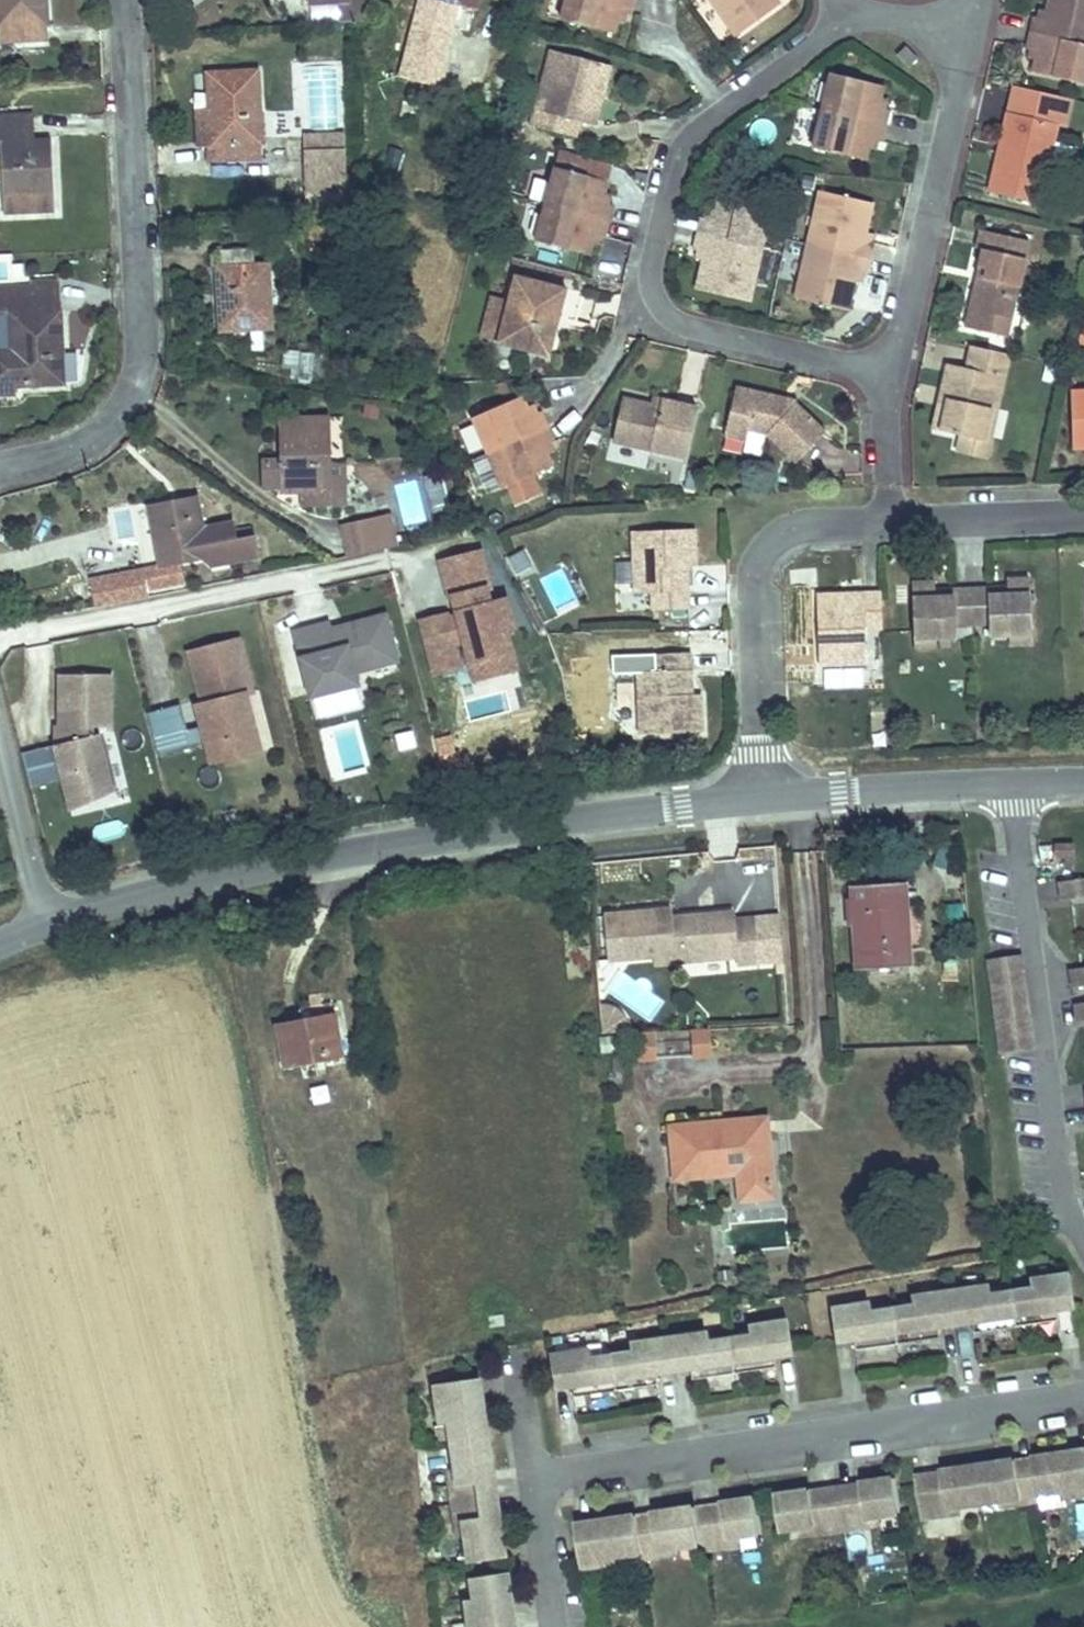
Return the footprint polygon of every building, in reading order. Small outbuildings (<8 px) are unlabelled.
[(5,35),(56,32),(56,0),(4,0),(5,35)] [(401,93),(435,102),(455,32),(464,35),(477,0),(430,0),(423,24),(418,24),(401,93)] [(557,25),(608,40),(615,22),(627,25),(634,0),(565,0),(557,25)] [(734,38),(783,3),(781,0),(706,0),(734,38)] [(1040,16),(1030,13),(1023,45),(1033,47),(1028,71),(1083,83),(1083,0),(1044,0),(1040,16)] [(920,56),(907,45),(898,55),(912,66),(920,56)] [(263,50),(213,51),(215,139),(251,138),(251,121),(265,121),(263,50)] [(570,144),(575,128),(581,100),(598,104),(605,71),(546,59),(529,134),(570,144)] [(827,112),(818,145),(866,157),(872,136),(884,139),(893,107),(880,104),(886,82),(839,70),(827,112)] [(435,102),(401,93),(399,98),(434,107),(435,102)] [(581,100),(575,128),(591,131),(598,104),(581,100)] [(1008,109),(989,190),(1045,203),(1063,122),(1008,109)] [(0,111),(0,146),(10,146),(15,204),(64,201),(59,133),(28,134),(27,110),(0,111)] [(769,118),(750,127),(758,144),(776,135),(769,118)] [(342,123),(308,124),(310,166),(344,164),(342,123)] [(544,208),(535,242),(587,256),(594,236),(604,239),(612,212),(600,208),(613,168),(561,155),(544,208)] [(822,191),(808,250),(797,298),(852,310),(861,275),(872,277),(879,246),(868,244),(877,203),(822,191)] [(752,301),(764,252),(774,211),(719,198),(714,220),(702,217),(695,249),(706,252),(698,289),(752,301)] [(256,223),(220,228),(225,303),(275,299),(271,240),(259,241),(256,223)] [(989,288),(977,285),(967,328),(992,333),(996,314),(1011,317),(1029,237),(981,226),(976,247),(985,250),(980,268),(992,270),(989,288)] [(980,268),(977,285),(989,288),(992,270),(980,268)] [(0,279),(0,340),(4,384),(26,382),(26,375),(58,372),(57,367),(73,365),(68,304),(65,304),(62,269),(35,271),(35,276),(0,279)] [(549,361),(556,334),(545,331),(549,317),(559,320),(565,292),(512,279),(495,348),(549,361)] [(545,331),(556,334),(559,320),(549,317),(545,331)] [(1007,353),(969,345),(963,370),(943,366),(937,401),(944,403),(938,432),(956,435),(978,440),(992,377),(1002,378),(1007,353)] [(307,383),(308,355),(289,354),(288,382),(307,383)] [(978,440),(956,435),(953,454),(985,461),(1002,378),(992,377),(978,440)] [(738,389),(730,428),(768,436),(795,464),(827,435),(801,408),(792,415),(777,398),(738,389)] [(780,396),(777,398),(792,415),(801,408),(801,400),(780,396)] [(1072,398),(1073,448),(1083,447),(1083,397),(1072,398)] [(519,399),(470,420),(483,450),(500,487),(549,467),(540,446),(550,442),(538,412),(527,417),(519,399)] [(659,402),(656,412),(666,414),(668,404),(659,402)] [(666,414),(656,412),(625,405),(617,442),(690,459),(700,411),(668,404),(666,414)] [(333,416),(285,417),(286,458),(268,459),(269,484),(285,483),(285,489),(304,489),(304,502),(349,501),(348,460),(334,460),(333,416)] [(768,436),(730,428),(727,442),(765,450),(768,436)] [(653,459),(652,472),(682,475),(683,463),(653,459)] [(211,564),(258,555),(254,534),(235,537),(231,521),(203,526),(197,494),(149,503),(161,564),(90,578),(95,606),(150,595),(148,585),(182,579),(179,561),(210,556),(211,564)] [(389,513),(347,522),(354,554),(396,545),(389,513)] [(631,526),(632,551),(634,586),(650,586),(652,604),(685,603),(685,579),(680,580),(679,562),(694,560),(692,523),(631,526)] [(634,586),(632,551),(620,552),(622,587),(634,586)] [(480,553),(439,563),(448,598),(452,597),(456,613),(420,623),(433,673),(458,667),(453,644),(463,642),(473,683),(516,672),(505,631),(512,629),(505,601),(489,604),(486,591),(490,590),(480,553)] [(995,589),(970,590),(971,625),(996,624),(997,634),(1012,634),(1031,633),(1028,577),(1009,578),(1009,596),(996,597),(995,589)] [(971,625),(970,590),(951,591),(951,599),(936,599),(934,581),(914,583),(917,638),(936,637),(957,636),(956,626),(971,625)] [(863,631),(880,630),(878,594),(858,595),(858,603),(837,604),(836,595),(816,597),(819,667),(865,665),(863,631)] [(400,663),(387,614),(346,624),(347,631),(333,634),(330,621),(295,630),(318,719),(359,708),(354,688),(359,686),(356,674),(400,663)] [(1031,644),(1031,633),(1012,634),(1013,644),(1031,644)] [(251,691),(239,637),(187,649),(199,702),(193,703),(198,724),(186,727),(180,701),(145,709),(154,753),(207,741),(211,756),(256,746),(244,692),(251,691)] [(936,637),(917,638),(917,649),(937,648),(936,637)] [(654,664),(636,665),(638,706),(639,728),(699,726),(697,690),(684,691),(683,669),(689,668),(688,648),(654,648),(654,664)] [(638,706),(636,665),(625,665),(627,706),(638,706)] [(111,721),(109,670),(60,671),(62,723),(58,723),(58,739),(26,748),(35,781),(66,772),(75,802),(113,783),(98,729),(92,731),(91,723),(111,721)] [(1075,855),(1075,845),(1055,846),(1056,856),(1075,855)] [(1058,885),(1061,904),(1083,901),(1083,882),(1058,885)] [(890,888),(846,892),(856,976),(913,969),(907,916),(895,917),(890,888)] [(667,909),(659,910),(660,919),(668,918),(667,909)] [(659,910),(600,916),(604,961),(650,957),(672,955),(671,950),(710,947),(711,954),(732,952),(733,960),(733,966),(755,964),(750,918),(730,920),(729,912),(668,918),(660,919),(659,910)] [(672,955),(650,957),(651,968),(733,960),(732,952),(711,954),(710,947),(671,950),(672,955)] [(986,962),(999,1057),(1031,1053),(1018,958),(986,962)] [(1069,973),(1071,992),(1083,991),(1083,971),(1069,973)] [(1073,1007),(1076,1027),(1083,1026),(1083,1006),(1073,1007)] [(335,1015),(276,1030),(286,1067),(344,1053),(335,1015)] [(716,1032),(698,1034),(701,1062),(718,1061),(716,1032)] [(665,1065),(662,1035),(644,1038),(647,1067),(657,1066),(665,1065)] [(777,1120),(669,1133),(672,1157),(686,1156),(688,1176),(752,1169),(756,1197),(786,1194),(777,1120)] [(843,1312),(828,1315),(828,1317),(832,1347),(848,1345),(850,1357),(934,1345),(933,1333),(966,1328),(968,1340),(1052,1328),(1050,1316),(1069,1313),(1064,1281),(1045,1283),(1046,1289),(962,1302),(961,1296),(927,1301),(929,1307),(845,1320),(843,1312)] [(563,1357),(547,1361),(548,1363),(552,1393),(568,1390),(570,1403),(654,1390),(652,1378),(686,1374),(688,1386),(772,1374),(770,1361),(788,1359),(784,1327),(765,1329),(766,1335),(681,1348),(681,1342),(647,1346),(648,1353),(565,1366),(563,1357)] [(467,1403),(477,1402),(473,1373),(463,1374),(467,1403)] [(459,1568),(500,1563),(495,1529),(486,1530),(478,1478),(488,1477),(477,1402),(467,1403),(463,1374),(427,1379),(430,1398),(436,1397),(447,1481),(441,1482),(446,1517),(452,1516),(459,1568)] [(1063,1467),(1083,1464),(1083,1456),(1062,1459),(1063,1467)] [(916,1526),(936,1523),(935,1517),(1014,1506),(1015,1511),(1034,1508),(1033,1503),(1076,1497),(1077,1502),(1083,1501),(1083,1464),(1063,1467),(1062,1459),(1028,1465),(1030,1472),(1003,1476),(1002,1468),(937,1478),(938,1485),(911,1489),(916,1526)] [(1002,1468),(1003,1476),(1030,1472),(1028,1465),(1002,1468)] [(486,1530),(495,1529),(488,1477),(478,1478),(486,1530)] [(911,1482),(911,1489),(938,1485),(937,1478),(911,1482)] [(772,1502),(777,1539),(818,1534),(819,1539),(854,1534),(853,1529),(897,1523),(891,1485),(857,1490),(858,1497),(806,1504),(805,1497),(772,1502)] [(805,1497),(806,1504),(858,1497),(857,1490),(805,1497)] [(600,1534),(574,1538),(579,1573),(602,1571),(602,1565),(638,1560),(639,1565),(658,1563),(657,1557),(701,1551),(701,1556),(720,1554),(720,1548),(758,1543),(752,1505),(718,1510),(719,1517),(694,1521),(693,1513),(660,1518),(661,1525),(635,1529),(634,1522),(600,1526),(600,1534)] [(695,1513),(693,1513),(694,1521),(719,1517),(718,1510),(695,1513)] [(660,1518),(634,1522),(635,1529),(661,1525),(660,1518)] [(572,1530),(574,1538),(600,1534),(600,1526),(572,1530)] [(502,1577),(462,1583),(468,1626),(463,1626),(501,1626),(500,1621),(508,1620),(502,1577)]
